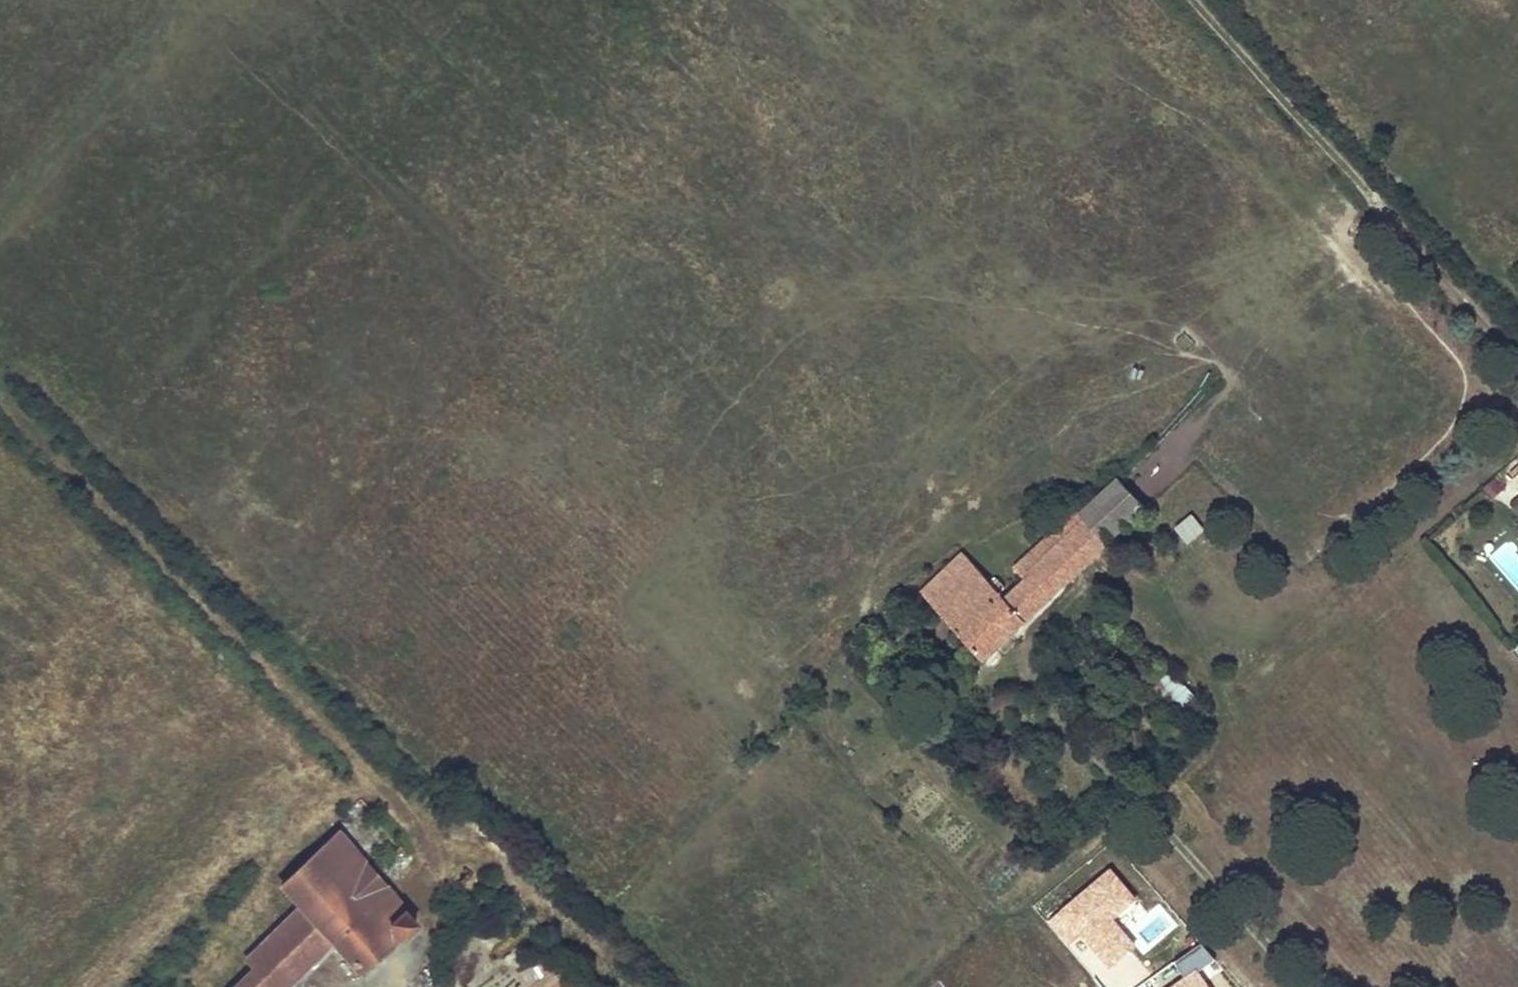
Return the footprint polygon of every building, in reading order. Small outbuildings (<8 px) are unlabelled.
[(1078,516),(1105,546),(1143,511),(1115,481),(1078,516)] [(1026,576),(1027,577),(1028,578),(1005,599),(962,554),(919,594),(981,661),(1105,546),(1078,516),(1070,507),(1052,524),(1057,529),(1032,552),(1042,562),(1026,576)] [(1191,515),(1173,530),(1187,547),(1205,532),(1191,515)] [(1204,708),(1163,664),(1144,682),(1185,725),(1204,708)] [(238,986),(285,986),(330,946),(359,979),(415,929),(336,832),(283,886),(302,907),(248,958),(258,968),(238,986)] [(1136,900),(1111,870),(1049,923),(1069,945),(1083,934),(1111,966),(1134,946),(1112,920),(1136,900)] [(1201,943),(1175,961),(1188,979),(1176,986),(1206,986),(1196,973),(1214,961),(1201,943)]
